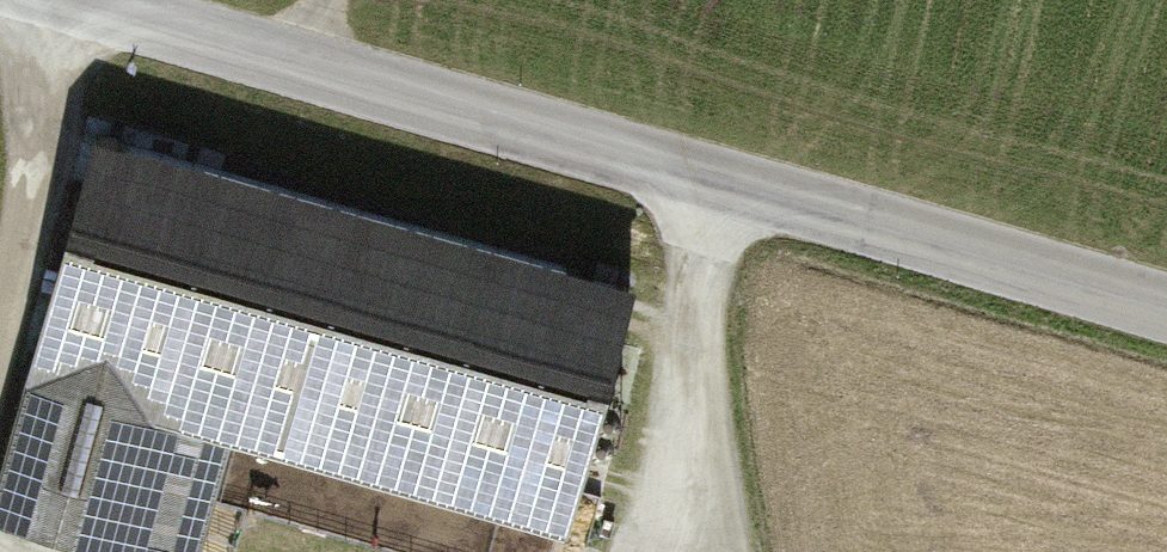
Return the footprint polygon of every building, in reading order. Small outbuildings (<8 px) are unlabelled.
[(102,137),(0,495),(0,529),(81,551),(210,551),(240,447),(559,537),(630,286),(102,137)]
